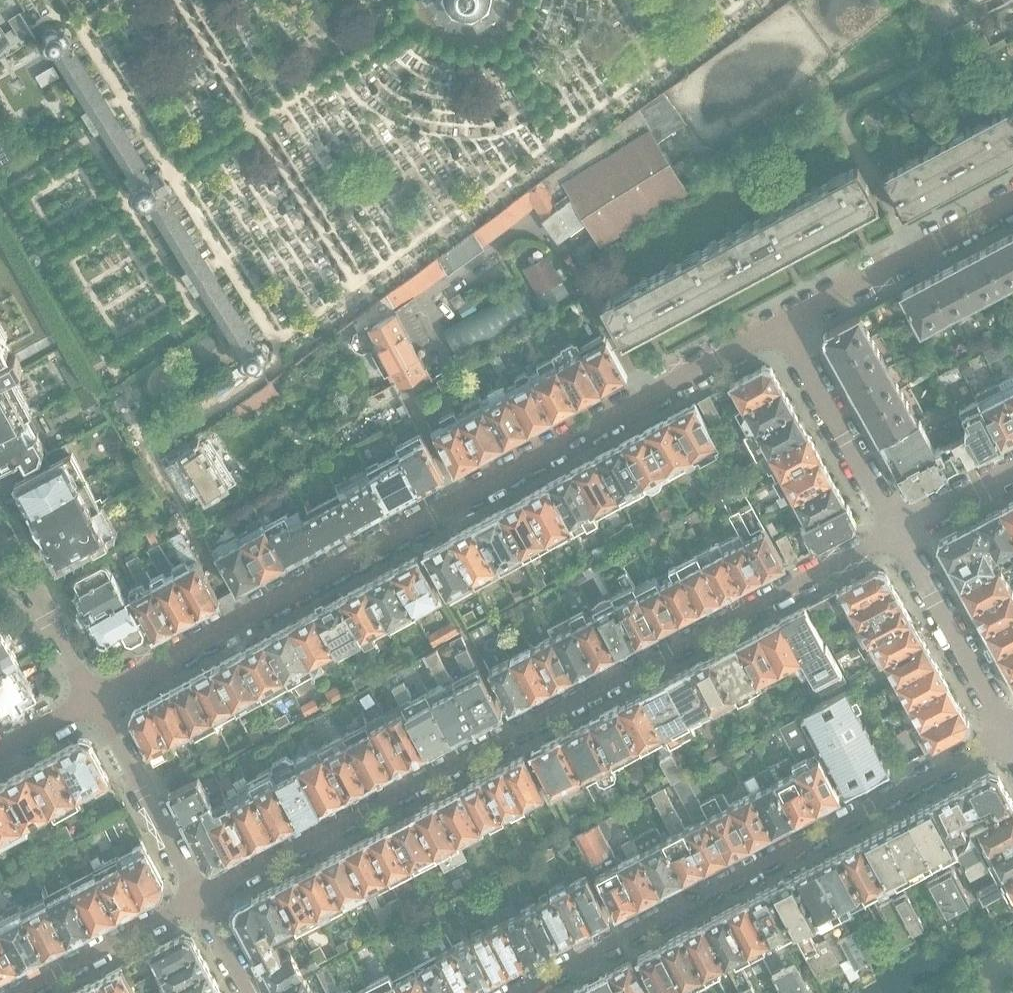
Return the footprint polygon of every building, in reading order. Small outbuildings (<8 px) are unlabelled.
[(436,3),(437,3),(442,11),(441,11),(444,16),(453,10),(473,14),(479,23),(483,20),(491,15),(496,13),(490,4),(491,0),(434,0),(436,3)] [(32,33),(25,21),(20,12),(9,19),(22,39),(32,33)] [(254,345),(161,194),(171,187),(169,183),(166,185),(162,179),(159,175),(162,173),(159,169),(150,174),(114,118),(113,119),(102,100),(102,99),(67,43),(70,41),(71,37),(71,34),(69,31),(66,29),(63,28),(59,29),(58,29),(56,27),(53,26),(50,27),(48,29),(46,31),(47,35),(48,37),(45,39),(44,43),(44,47),(46,50),(49,52),(53,53),(56,53),(90,108),(83,112),(98,136),(105,132),(131,174),(128,176),(136,189),(137,190),(137,193),(135,195),(134,198),(135,202),(137,204),(141,206),(144,205),(146,205),(152,216),(156,214),(188,266),(182,270),(195,291),(201,287),(242,352),(239,354),(238,358),(238,361),(239,365),(242,367),(245,368),(249,367),(250,366),(253,368),(256,369),(259,368),(262,366),(263,363),(263,359),(265,356),(266,353),(266,349),(264,346),(261,344),(258,344),(254,345)] [(0,28),(0,49),(9,43),(0,28)] [(986,55),(1007,43),(1004,37),(983,49),(986,55)] [(972,41),(958,49),(964,60),(978,52),(972,41)] [(688,187),(660,141),(687,123),(663,91),(388,292),(419,348),(431,342),(419,321),(415,313),(422,309),(415,296),(449,272),(485,245),(535,207),(558,240),(567,235),(575,245),(594,232),(601,244),(689,189),(688,187)] [(1011,108),(991,119),(990,117),(974,125),(974,127),(947,142),(967,180),(1012,156),(1012,111),(1011,108)] [(0,132),(0,167),(20,155),(8,135),(5,129),(0,132)] [(967,180),(947,142),(921,156),(920,154),(913,158),(904,163),(905,165),(883,176),(903,214),(967,180)] [(691,154),(676,162),(692,188),(706,179),(691,154)] [(821,235),(879,205),(858,166),(801,197),(821,235)] [(747,275),(821,235),(801,197),(736,232),(745,249),(740,252),(743,258),(739,260),(747,275)] [(679,311),(747,275),(739,260),(743,258),(740,252),(745,249),(736,232),(659,273),(679,311)] [(956,264),(977,302),(1008,286),(1012,283),(1012,241),(1010,235),(988,247),(979,252),(956,264)] [(2,362),(15,355),(51,335),(0,242),(0,359),(2,362)] [(563,280),(548,254),(523,268),(537,294),(533,296),(541,310),(574,291),(567,278),(563,280)] [(902,293),(900,294),(921,333),(921,332),(924,331),(923,329),(933,323),(934,325),(952,316),(964,309),(963,307),(972,302),(974,304),(977,302),(956,264),(931,277),(924,281),(902,293)] [(679,311),(659,273),(603,303),(623,341),(679,311)] [(460,357),(530,319),(529,317),(539,312),(525,285),(524,285),(515,290),(465,319),(445,330),(460,357)] [(419,348),(388,292),(363,311),(351,319),(357,330),(353,333),(351,342),(354,349),(363,352),(370,350),(384,377),(395,371),(400,380),(428,365),(419,348)] [(883,368),(877,359),(882,356),(867,329),(862,331),(857,321),(862,319),(859,315),(828,331),(827,332),(825,334),(824,335),(824,336),(824,339),(825,341),(825,342),(851,389),(888,369),(887,366),(883,368)] [(627,376),(612,347),(607,338),(606,338),(604,335),(581,347),(603,389),(627,376)] [(603,389),(581,347),(580,348),(577,343),(561,351),(564,356),(556,361),(578,403),(602,390),(602,389),(603,389)] [(554,417),(531,374),(511,385),(501,371),(507,367),(500,354),(497,356),(495,351),(488,355),(491,360),(502,380),(504,384),(506,388),(529,430),(554,417)] [(12,461),(17,458),(20,456),(19,454),(21,453),(27,464),(31,462),(58,447),(62,445),(55,431),(43,438),(31,417),(8,376),(23,368),(15,355),(2,362),(0,363),(0,467),(12,461)] [(578,403),(556,361),(552,357),(536,366),(539,370),(531,374),(554,417),(578,403)] [(782,386),(772,370),(773,370),(771,367),(768,366),(765,365),(762,366),(762,367),(730,384),(743,407),(782,386)] [(910,408),(895,381),(891,384),(886,374),(890,372),(888,369),(851,389),(880,442),(917,422),(915,418),(911,421),(906,411),(910,408)] [(481,389),(471,372),(467,374),(477,392),(481,389)] [(446,376),(437,381),(439,384),(443,392),(452,387),(446,376)] [(999,383),(1012,410),(1012,376),(999,383)] [(241,418),(278,390),(270,379),(233,407),(241,418)] [(975,395),(978,400),(1001,445),(1012,438),(1012,410),(999,383),(975,395)] [(529,430),(506,388),(504,384),(488,392),(490,397),(482,402),(505,444),(530,430),(529,430)] [(745,437),(795,410),(782,386),(743,407),(738,410),(742,417),(739,419),(747,433),(744,436),(745,437)] [(723,418),(710,395),(699,401),(711,424),(723,418)] [(505,444),(482,402),(479,397),(464,405),(467,410),(457,415),(480,457),(505,444)] [(1001,445),(978,400),(956,412),(963,424),(967,433),(980,456),(1001,445)] [(696,403),(670,417),(692,457),(693,457),(695,460),(698,458),(700,463),(718,453),(716,450),(720,448),(717,443),(696,403)] [(763,457),(808,433),(795,410),(745,437),(757,460),(763,457)] [(480,457),(457,415),(454,411),(440,418),(443,423),(432,429),(455,471),(480,457)] [(670,417),(646,430),(668,470),(684,461),(687,466),(695,462),(695,460),(693,457),(692,457),(670,417)] [(917,422),(880,442),(897,472),(935,450),(919,421),(917,422)] [(671,476),(646,430),(622,443),(646,487),(647,489),(653,490),(660,486),(662,480),(671,476)] [(232,473),(205,431),(189,442),(191,447),(166,463),(171,473),(189,504),(203,496),(206,502),(231,487),(230,485),(237,481),(232,473)] [(444,477),(421,433),(397,446),(400,452),(420,490),(444,477)] [(775,479),(820,455),(808,433),(763,457),(775,479)] [(914,491),(980,456),(967,433),(935,450),(897,472),(906,489),(914,491)] [(622,443),(597,457),(618,497),(635,488),(637,492),(646,487),(622,443)] [(420,490),(400,452),(368,468),(369,470),(370,472),(390,507),(418,491),(420,490)] [(794,499),(832,478),(820,455),(775,479),(785,496),(765,508),(768,513),(794,499)] [(30,510),(78,483),(73,473),(64,457),(15,484),(30,510)] [(621,502),(597,457),(573,470),(598,515),(621,502)] [(573,470),(549,483),(575,529),(576,532),(600,518),(598,515),(573,470)] [(390,507),(370,472),(350,483),(347,478),(335,485),(339,492),(357,524),(387,508),(387,509),(389,508),(389,507),(390,507)] [(845,501),(832,478),(794,499),(806,521),(845,501)] [(93,510),(93,509),(78,483),(30,510),(28,510),(43,538),(45,537),(93,510)] [(575,529),(549,483),(524,497),(547,539),(549,544),(575,529)] [(357,525),(357,524),(339,492),(308,511),(310,515),(325,542),(326,542),(326,541),(355,526),(357,525)] [(524,497),(499,511),(522,552),(547,539),(524,497)] [(806,521),(800,525),(807,537),(804,538),(811,551),(819,546),(854,528),(856,522),(845,501),(806,521)] [(997,510),(1012,539),(1012,502),(997,510)] [(286,563),(265,525),(260,516),(252,503),(240,511),(246,524),(244,525),(247,530),(238,535),(241,540),(261,577),(286,563)] [(785,564),(765,529),(754,535),(743,514),(753,508),(750,503),(730,515),(740,532),(738,533),(761,576),(785,564)] [(111,542),(93,510),(45,537),(59,563),(85,550),(88,555),(111,542)] [(286,513),(265,525),(286,563),(286,564),(288,563),(288,562),(317,546),(317,547),(325,542),(310,515),(303,519),(299,510),(288,516),(286,513)] [(975,522),(986,545),(993,557),(998,554),(1003,564),(1004,566),(1012,562),(1006,550),(1012,546),(1012,539),(997,510),(975,522)] [(499,511),(475,524),(498,565),(522,552),(499,511)] [(204,530),(218,521),(213,513),(199,522),(204,530)] [(631,521),(622,526),(623,528),(630,539),(638,534),(631,521)] [(778,531),(772,521),(767,524),(772,535),(778,531)] [(986,545),(975,522),(941,540),(940,539),(938,543),(938,547),(939,547),(948,565),(986,545)] [(501,571),(475,524),(450,538),(476,585),(501,571)] [(697,535),(692,527),(687,530),(691,538),(697,535)] [(198,611),(172,564),(160,543),(152,530),(148,533),(156,546),(150,549),(161,570),(151,576),(177,623),(189,616),(190,616),(198,611)] [(220,600),(182,532),(172,537),(184,558),(172,564),(198,611),(211,604),(211,605),(220,600)] [(761,576),(738,533),(717,544),(740,587),(761,576)] [(786,534),(776,539),(779,545),(789,540),(786,534)] [(649,543),(645,537),(638,541),(641,547),(649,543)] [(450,538),(424,551),(450,599),(451,599),(454,605),(479,591),(479,590),(476,585),(450,538)] [(261,577),(241,540),(229,546),(226,541),(213,548),(237,590),(261,577)] [(789,540),(779,545),(782,551),(792,546),(789,540)] [(596,558),(615,548),(611,541),(592,551),(596,558)] [(740,587),(717,544),(699,554),(722,597),(740,587)] [(960,586),(1003,564),(998,554),(993,557),(986,545),(948,565),(960,586)] [(792,546),(782,551),(785,557),(795,551),(792,546)] [(795,551),(785,557),(789,562),(798,557),(795,551)] [(177,623),(151,576),(139,554),(129,560),(140,582),(128,589),(131,594),(149,627),(154,635),(168,628),(177,623)] [(722,597),(699,554),(678,565),(700,608),(722,597)] [(418,556),(391,570),(413,609),(416,614),(426,609),(423,603),(439,594),(418,556)] [(960,586),(973,608),(1012,588),(1010,585),(1011,577),(1012,575),(1012,562),(1004,566),(1003,564),(960,586)] [(700,608),(678,565),(660,575),(683,617),(700,608)] [(131,594),(128,589),(117,568),(108,572),(105,566),(77,581),(81,589),(75,592),(84,607),(76,612),(82,621),(89,617),(131,594)] [(847,608),(892,584),(886,573),(885,571),(882,569),(879,569),(875,570),(825,597),(834,615),(842,610),(847,608)] [(391,570),(366,584),(388,622),(413,609),(391,570)] [(587,578),(582,570),(575,574),(579,583),(587,578)] [(658,630),(636,588),(627,570),(618,574),(626,588),(611,595),(615,602),(615,603),(636,642),(658,630)] [(683,617),(660,575),(636,588),(658,630),(683,617)] [(388,622),(366,584),(341,598),(366,642),(376,636),(373,630),(388,622)] [(857,626),(902,601),(892,584),(847,608),(857,626)] [(1012,588),(973,608),(985,631),(1012,616),(1012,590),(1012,588)] [(149,627),(131,594),(89,617),(94,627),(95,626),(100,636),(108,638),(123,630),(127,639),(133,640),(143,635),(145,629),(149,627)] [(517,601),(514,594),(505,600),(508,606),(517,601)] [(834,615),(825,597),(809,605),(818,623),(834,615)] [(366,642),(341,598),(316,611),(336,649),(340,656),(366,642)] [(871,640),(911,618),(902,601),(857,626),(866,643),(871,640)] [(636,642),(615,603),(595,613),(616,653),(636,642)] [(524,613),(519,604),(511,608),(516,617),(524,613)] [(806,606),(760,631),(780,670),(802,658),(821,694),(843,682),(846,680),(835,660),(826,645),(825,646),(823,643),(806,609),(807,609),(806,606)] [(584,608),(569,615),(574,624),(595,664),(616,653),(595,613),(588,616),(584,608)] [(300,620),(290,626),(315,671),(325,665),(321,657),(336,649),(316,611),(300,620)] [(985,631),(997,652),(1012,643),(1012,616),(985,631)] [(883,662),(923,640),(911,618),(871,640),(883,662)] [(429,633),(435,642),(457,630),(452,621),(429,633)] [(574,624),(552,635),(573,675),(595,664),(574,624)] [(480,625),(468,631),(473,640),(484,634),(480,625)] [(290,626),(264,639),(285,677),(289,685),(315,671),(290,626)] [(13,640),(8,632),(2,632),(0,629),(0,671),(13,665),(19,661),(10,645),(13,640)] [(760,631),(735,644),(756,683),(780,670),(760,631)] [(461,635),(450,641),(464,666),(467,665),(473,676),(457,684),(479,725),(492,717),(502,712),(466,644),(461,635)] [(573,675),(552,635),(531,646),(552,686),(573,675)] [(285,677),(264,639),(239,653),(260,690),(285,677)] [(895,684),(935,662),(923,640),(883,662),(895,684)] [(997,652),(1009,673),(1012,671),(1012,643),(997,652)] [(416,656),(409,644),(402,648),(404,651),(409,660),(416,656)] [(735,644),(712,656),(736,701),(738,706),(751,699),(750,696),(760,691),(756,683),(735,644)] [(552,686),(531,646),(510,658),(530,697),(552,686)] [(838,658),(849,652),(846,647),(835,653),(838,658)] [(438,648),(413,662),(424,683),(437,675),(441,682),(428,690),(454,738),(479,725),(457,684),(455,680),(438,648)] [(383,674),(409,660),(404,651),(379,665),(383,674)] [(239,653),(213,667),(238,711),(238,712),(264,699),(260,690),(239,653)] [(712,656),(691,668),(714,712),(736,701),(712,656)] [(530,697),(510,658),(489,670),(509,708),(530,697)] [(413,662),(387,676),(401,703),(427,752),(454,738),(430,693),(424,683),(413,662)] [(907,705),(947,683),(935,662),(895,684),(907,705)] [(383,674),(379,665),(378,664),(352,679),(357,688),(383,674)] [(13,665),(0,671),(0,708),(2,712),(10,707),(13,713),(24,706),(37,699),(32,690),(29,692),(13,665)] [(213,667),(192,679),(216,723),(238,711),(213,667)] [(714,712),(691,668),(668,680),(692,727),(703,721),(701,719),(714,712)] [(850,680),(863,674),(861,670),(848,677),(850,680)] [(192,679),(171,690),(193,729),(191,730),(196,738),(197,737),(218,726),(216,723),(192,679)] [(668,680),(642,693),(671,747),(683,741),(680,736),(693,729),(692,727),(668,680)] [(919,727),(959,705),(947,683),(907,705),(919,726),(919,727)] [(343,696),(337,685),(325,692),(330,702),(343,696)] [(888,769),(865,726),(848,693),(856,689),(854,686),(846,690),(845,688),(804,710),(803,711),(806,716),(821,745),(820,745),(822,748),(823,748),(829,761),(828,761),(829,764),(831,763),(838,776),(836,777),(837,779),(839,779),(845,791),(845,792),(846,794),(889,771),(888,769)] [(193,729),(171,690),(151,701),(172,740),(191,730),(193,729)] [(671,747),(642,693),(618,706),(639,745),(654,737),(661,751),(658,754),(660,758),(672,779),(684,773),(681,768),(674,754),(671,747)] [(320,708),(315,698),(301,705),(306,715),(320,708)] [(177,750),(172,740),(151,701),(136,709),(135,710),(133,713),(132,717),(132,721),(132,720),(154,762),(177,750)] [(967,730),(969,727),(969,723),(968,720),(959,705),(919,727),(914,730),(925,752),(927,752),(927,751),(964,731),(965,732),(967,730)] [(618,706),(590,721),(591,721),(611,760),(623,753),(625,758),(641,750),(639,745),(618,706)] [(885,718),(879,707),(869,713),(875,724),(885,718)] [(404,709),(387,717),(410,761),(427,752),(404,709)] [(840,797),(801,723),(805,721),(803,717),(806,716),(803,711),(801,712),(795,716),(796,717),(779,726),(798,761),(793,763),(817,809),(840,797)] [(387,717),(370,727),(393,770),(410,761),(387,717)] [(611,760),(590,721),(561,737),(584,780),(583,780),(584,782),(597,775),(599,779),(605,782),(615,777),(616,771),(613,764),(611,760)] [(260,726),(249,732),(254,742),(265,736),(260,726)] [(393,770),(370,727),(368,728),(357,734),(355,729),(344,734),(369,782),(393,770)] [(900,738),(908,733),(906,728),(897,733),(900,738)] [(369,782),(344,734),(320,747),(345,795),(369,782)] [(584,780),(561,737),(561,736),(531,751),(554,796),(583,780),(584,780)] [(79,740),(55,754),(78,795),(109,779),(90,744),(91,744),(89,742),(85,740),(81,740),(81,739),(79,740)] [(709,759),(732,748),(729,741),(716,748),(715,745),(704,751),(705,753),(709,759)] [(345,795),(320,747),(297,760),(322,807),(345,795)] [(686,765),(679,752),(674,754),(681,768),(686,765)] [(54,753),(28,768),(50,810),(54,817),(77,805),(82,802),(78,795),(55,754),(54,753)] [(322,807),(297,760),(296,760),(294,756),(291,757),(287,753),(273,761),(273,767),(271,768),(298,820),(322,807)] [(524,755),(503,766),(524,805),(545,794),(524,755)] [(817,809),(793,763),(789,757),(787,757),(767,768),(774,781),(795,821),(817,809)] [(170,786),(191,775),(186,765),(165,777),(170,786)] [(503,766),(482,777),(502,816),(524,805),(503,766)] [(298,820),(271,768),(270,769),(269,767),(259,772),(262,778),(250,785),(275,832),(298,820)] [(28,768),(1,783),(24,825),(50,810),(28,768)] [(795,821),(774,781),(767,768),(754,775),(745,779),(752,793),(773,832),(795,821)] [(773,832),(752,793),(745,779),(741,773),(737,775),(740,782),(732,786),(739,799),(733,803),(727,790),(723,792),(750,844),(773,832)] [(999,777),(988,774),(981,778),(980,778),(964,786),(977,813),(982,823),(1012,807),(1012,802),(999,777)] [(728,855),(708,816),(686,776),(674,782),(694,823),(685,827),(706,867),(728,855)] [(209,798),(198,777),(170,792),(179,808),(179,809),(183,817),(203,806),(201,803),(209,798)] [(482,777),(461,789),(481,827),(502,816),(482,777)] [(0,783),(0,838),(24,825),(1,783),(0,783)] [(250,785),(227,797),(252,844),(275,832),(250,785)] [(977,813),(964,786),(933,803),(952,839),(966,832),(963,826),(966,819),(977,813)] [(706,867),(685,827),(664,788),(652,794),(673,835),(664,839),(684,879),(706,867)] [(481,827),(461,789),(437,801),(460,845),(484,833),(481,827)] [(209,798),(201,803),(203,806),(204,809),(228,857),(252,844),(227,797),(224,791),(209,798)] [(722,792),(701,803),(708,816),(728,855),(750,844),(723,792),(723,791),(722,792)] [(437,801),(414,813),(437,857),(444,870),(467,858),(460,845),(437,801)] [(964,863),(1012,837),(1012,807),(982,823),(966,832),(952,839),(933,803),(910,815),(957,906),(970,899),(969,897),(948,856),(958,851),(964,863)] [(228,857),(204,809),(203,806),(183,817),(205,859),(206,861),(215,864),(216,863),(228,857)] [(583,826),(576,812),(566,818),(573,831),(583,826)] [(414,813),(390,825),(411,864),(414,870),(437,857),(414,813)] [(957,906),(910,815),(885,827),(911,876),(920,871),(922,870),(945,913),(957,906)] [(612,832),(605,818),(598,822),(611,848),(618,845),(613,835),(610,837),(612,832)] [(120,835),(113,822),(104,827),(111,840),(120,835)] [(616,857),(611,848),(598,822),(574,834),(596,875),(616,915),(638,903),(616,857)] [(411,864),(390,825),(368,837),(388,876),(391,882),(401,876),(397,870),(411,864)] [(684,879),(664,839),(657,826),(643,833),(646,838),(637,843),(662,891),(684,879)] [(900,882),(911,876),(885,827),(863,839),(911,930),(922,924),(900,882)] [(102,828),(97,831),(101,840),(107,836),(102,828)] [(97,831),(91,834),(95,843),(101,840),(97,831)] [(91,834),(85,837),(90,846),(95,843),(91,834)] [(80,840),(79,840),(84,849),(90,846),(85,837),(80,840)] [(368,837),(343,850),(363,889),(366,895),(367,894),(384,925),(408,913),(399,896),(387,902),(382,894),(377,896),(374,890),(377,889),(374,883),(388,876),(368,837)] [(964,863),(971,876),(990,866),(996,878),(1012,869),(1012,837),(964,863)] [(662,891),(637,843),(634,838),(621,845),(625,853),(619,857),(618,855),(616,857),(638,903),(662,891)] [(863,839),(840,851),(865,900),(872,897),(889,928),(886,929),(897,950),(916,939),(911,930),(863,839)] [(532,852),(526,841),(517,845),(518,847),(523,857),(532,852)] [(136,854),(121,861),(141,902),(158,893),(160,891),(161,891),(163,887),(163,883),(162,880),(143,844),(133,849),(136,854)] [(523,857),(518,847),(505,854),(510,863),(523,857)] [(363,889),(343,850),(319,863),(342,907),(354,901),(351,895),(363,889)] [(854,906),(865,900),(840,851),(817,863),(868,960),(870,959),(869,958),(880,952),(854,906)] [(98,857),(91,861),(95,869),(119,914),(142,902),(141,902),(121,861),(119,857),(103,865),(98,857)] [(319,863),(300,873),(323,917),(342,907),(319,863)] [(868,960),(817,863),(793,875),(819,924),(828,919),(830,919),(835,928),(824,933),(827,938),(839,962),(850,956),(855,966),(867,960),(868,960)] [(119,914),(95,869),(70,882),(94,927),(119,914)] [(977,888),(984,901),(1004,891),(1010,901),(1012,900),(1012,869),(996,878),(977,888)] [(300,873),(274,887),(297,931),(298,930),(321,918),(323,917),(300,873)] [(809,930),(819,924),(793,875),(770,888),(795,935),(815,974),(839,962),(827,938),(816,943),(809,930)] [(609,918),(587,876),(570,884),(592,927),(609,918)] [(94,927),(70,882),(45,896),(68,940),(94,927)] [(428,884),(423,887),(423,888),(424,889),(429,899),(434,896),(428,884)] [(592,927),(570,884),(553,894),(575,936),(592,927)] [(274,887),(251,899),(271,937),(281,956),(291,951),(283,938),(297,931),(274,887)] [(748,899),(797,992),(813,992),(785,941),(795,935),(770,888),(748,899)] [(575,936),(553,894),(536,903),(559,945),(575,936)] [(68,940),(45,896),(20,909),(43,954),(68,940)] [(237,907),(235,913),(236,917),(236,918),(237,920),(237,919),(258,958),(262,966),(281,956),(271,937),(251,899),(242,903),(240,904),(241,904),(240,905),(237,907)] [(748,899),(727,910),(751,956),(760,951),(783,992),(797,992),(748,899)] [(559,945),(536,903),(519,911),(542,954),(559,945)] [(0,914),(0,928),(20,966),(43,954),(20,909),(17,904),(0,914)] [(740,962),(751,956),(727,910),(705,922),(742,992),(757,992),(752,983),(740,962)] [(498,911),(482,919),(487,928),(509,971),(525,962),(503,920),(498,911)] [(542,954),(519,911),(503,920),(525,962),(542,954)] [(705,922),(682,933),(707,980),(717,975),(726,992),(742,992),(705,922)] [(452,933),(447,924),(443,926),(446,932),(447,935),(452,933)] [(20,966),(0,928),(0,976),(20,966)] [(509,971),(487,928),(470,937),(492,980),(509,971)] [(447,935),(446,932),(430,940),(436,955),(437,956),(456,992),(467,992),(475,988),(453,946),(447,935)] [(660,945),(686,992),(700,992),(699,990),(710,984),(707,980),(682,933),(669,940),(660,945)] [(157,972),(199,949),(193,938),(191,936),(189,935),(185,934),(182,934),(182,935),(146,953),(157,972)] [(492,980),(470,937),(453,946),(475,988),(492,980)] [(638,957),(657,992),(686,992),(660,945),(638,957)] [(167,989),(208,967),(199,949),(157,972),(167,989)] [(328,959),(323,949),(311,955),(314,960),(317,965),(319,964),(328,959)] [(281,956),(262,966),(275,990),(303,976),(299,968),(291,951),(281,956)] [(437,956),(416,967),(415,966),(415,967),(428,992),(456,992),(437,956)] [(314,960),(299,968),(303,976),(316,969),(319,968),(320,968),(319,964),(317,965),(314,960)] [(607,973),(618,992),(648,992),(631,960),(607,973)] [(316,969),(328,992),(341,992),(327,964),(326,964),(320,968),(319,968),(316,969)] [(132,985),(122,966),(98,979),(106,992),(136,992),(132,985)] [(218,985),(208,967),(167,989),(169,992),(204,992),(218,985)] [(415,967),(392,978),(399,992),(428,992),(415,967)] [(607,973),(587,984),(592,992),(618,992),(607,973)] [(392,978),(390,974),(366,987),(370,992),(399,992),(392,978)] [(275,990),(276,992),(312,992),(303,976),(275,990)] [(76,991),(77,992),(104,992),(97,979),(76,991)] [(587,984),(569,992),(592,992),(587,984)]
